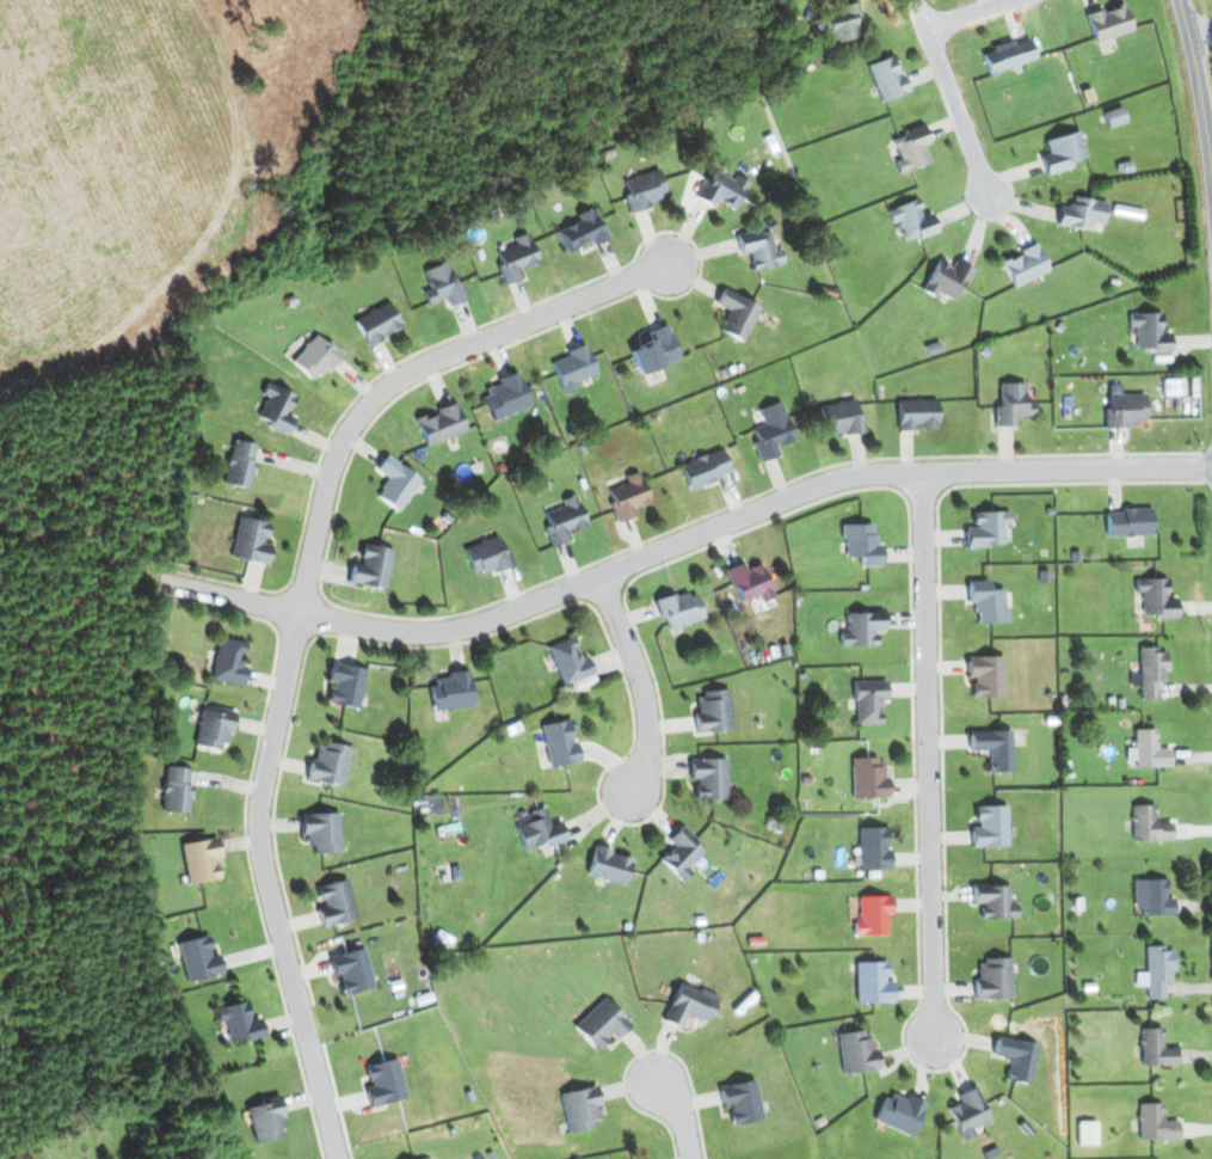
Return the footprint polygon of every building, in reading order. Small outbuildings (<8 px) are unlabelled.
[(859,16),(857,2),(840,4),(841,12),(826,14),(830,42),(858,38),(855,16),(859,16)] [(1131,31),(1122,3),(1086,15),(1094,42),(1131,31)] [(980,52),(988,75),(1035,59),(1027,36),(980,52)] [(866,65),(881,101),(907,91),(892,54),(866,65)] [(1102,112),(1107,128),(1126,122),(1121,106),(1102,112)] [(930,162),(923,145),(929,143),(923,125),(891,137),(899,159),(893,161),(898,174),(930,162)] [(1085,156),(1078,130),(1044,140),(1047,150),(1038,153),(1044,175),(1071,168),(1069,161),(1085,156)] [(623,194),(629,211),(667,199),(658,168),(623,179),(627,193),(623,194)] [(733,209),(749,183),(736,175),(733,180),(713,168),(695,197),(714,208),(718,201),(733,209)] [(1105,201),(1072,198),(1072,206),(1059,205),(1056,226),(1088,229),(1088,223),(1103,224),(1105,201)] [(886,209),(891,223),(897,221),(905,242),(936,231),(930,213),(922,216),(916,199),(886,209)] [(607,237),(592,206),(576,214),(579,220),(555,231),(565,253),(590,241),(592,245),(607,237)] [(783,264),(781,248),(773,249),(770,229),(736,233),(739,254),(750,252),(752,268),(783,264)] [(495,251),(500,264),(496,266),(504,285),(522,277),(519,269),(538,261),(526,232),(512,237),(515,243),(495,251)] [(1001,262),(1013,287),(1048,270),(1034,241),(1015,250),(1017,254),(1001,262)] [(952,260),(950,265),(936,259),(923,292),(935,297),(937,293),(953,300),(958,287),(964,289),(972,268),(952,260)] [(467,300),(459,279),(454,282),(446,261),(422,270),(427,283),(420,286),(427,305),(444,298),(447,307),(467,300)] [(713,305),(727,311),(718,331),(744,342),(759,305),(720,288),(713,305)] [(365,346),(401,329),(389,302),(353,319),(365,346)] [(1160,312),(1129,313),(1129,328),(1136,328),(1136,348),(1148,348),(1148,353),(1170,353),(1169,332),(1160,332),(1160,312)] [(650,341),(628,349),(638,375),(679,359),(666,324),(647,331),(650,341)] [(290,361),(313,383),(341,352),(328,339),(324,343),(315,334),(290,361)] [(550,362),(562,394),(575,389),(573,382),(596,374),(584,342),(564,350),(566,356),(550,362)] [(493,421),(530,406),(517,373),(480,387),(493,421)] [(1183,394),(1182,379),(1162,380),(1162,395),(1183,394)] [(285,436),(294,417),(286,414),(295,396),(266,382),(260,394),(266,397),(257,416),(268,421),(265,427),(285,436)] [(996,427),(1014,426),(1014,416),(1033,416),(1033,402),(1024,402),(1024,382),(996,382),(996,427)] [(1145,425),(1144,394),(1105,395),(1106,426),(1145,425)] [(818,405),(823,436),(864,430),(861,411),(856,412),(854,399),(818,405)] [(897,429),(937,428),(936,399),(897,400),(897,429)] [(794,439),(780,400),(758,408),(764,424),(752,428),(756,440),(752,442),(759,462),(778,455),(775,446),(794,439)] [(465,434),(456,401),(434,407),(435,413),(416,418),(423,444),(465,434)] [(223,483),(248,489),(257,444),(232,439),(223,483)] [(678,465),(688,489),(730,472),(720,448),(678,465)] [(396,511),(420,480),(385,454),(374,469),(387,478),(374,495),(396,511)] [(635,515),(632,508),(649,501),(638,471),(624,476),(627,482),(605,490),(617,522),(635,515)] [(561,499),(563,507),(542,513),(552,545),(570,540),(567,530),(585,525),(576,494),(561,499)] [(1105,512),(1105,536),(1151,536),(1150,508),(1120,508),(1120,512),(1105,512)] [(965,527),(965,546),(1003,545),(1003,525),(1009,524),(1009,511),(972,512),(972,527),(965,527)] [(229,557),(267,564),(271,544),(265,543),(269,522),(237,516),(229,557)] [(873,523),(842,524),(843,557),(860,556),(860,566),(881,566),(880,545),(873,545),(873,523)] [(472,576),(513,564),(507,544),(500,546),(497,537),(463,547),(472,576)] [(384,590),(394,550),(363,543),(358,563),(352,562),(347,581),(384,590)] [(761,563),(745,568),(743,562),(726,568),(738,604),(758,597),(760,601),(772,597),(761,563)] [(1154,619),(1176,618),(1175,597),(1167,598),(1166,577),(1134,578),(1134,593),(1141,593),(1142,609),(1154,609),(1154,619)] [(1005,622),(1005,589),(988,589),(988,580),(967,580),(967,603),(975,603),(975,622),(1005,622)] [(839,646),(875,645),(875,631),(883,631),(883,611),(845,612),(845,632),(839,632),(839,646)] [(242,685),(246,667),(239,666),(244,641),(218,636),(210,679),(242,685)] [(592,675),(586,654),(578,656),(572,637),(548,644),(560,684),(592,675)] [(1139,673),(1129,673),(1129,687),(1139,687),(1139,699),(1157,699),(1157,684),(1164,683),(1163,671),(1167,671),(1167,648),(1138,649),(1139,673)] [(967,677),(972,677),(973,697),(1004,697),(1003,656),(966,657),(967,677)] [(327,703),(358,709),(366,668),(330,661),(326,682),(331,683),(327,703)] [(473,706),(468,671),(428,677),(433,711),(473,706)] [(854,724),(879,724),(879,700),(886,700),(886,681),(854,681),(854,724)] [(694,693),(696,732),(731,730),(729,691),(694,693)] [(193,745),(224,751),(232,712),(201,705),(193,745)] [(541,724),(548,767),(579,762),(576,742),(574,742),(570,719),(541,724)] [(1169,766),(1169,749),(1155,749),(1155,729),(1133,729),(1134,767),(1169,766)] [(968,731),(969,751),(986,751),(986,772),(1011,772),(1010,730),(968,731)] [(341,787),(349,747),(317,741),(313,759),(309,758),(305,780),(341,787)] [(726,758),(689,759),(689,779),(695,779),(695,800),(726,799),(726,758)] [(888,798),(888,777),(884,777),(883,758),(851,758),(851,799),(888,798)] [(190,783),(187,783),(188,767),(164,766),(161,811),(188,813),(190,783)] [(971,847),(1007,846),(1006,805),(975,806),(976,827),(970,827),(971,847)] [(1153,805),(1131,805),(1132,841),(1171,840),(1171,821),(1154,822),(1153,805)] [(524,852),(566,839),(560,821),(550,824),(544,807),(513,817),(524,852)] [(313,845),(313,854),(339,853),(338,812),(299,814),(300,835),(304,835),(304,845),(313,845)] [(681,882),(692,872),(687,867),(704,851),(680,825),(666,838),(673,846),(659,859),(681,882)] [(888,827),(858,827),(859,870),(889,870),(888,827)] [(181,842),(186,883),(218,879),(215,858),(219,857),(217,838),(181,842)] [(625,885),(631,858),(610,853),(611,849),(594,845),(587,875),(625,885)] [(356,919),(346,878),(316,886),(321,906),(316,907),(321,927),(356,919)] [(1133,909),(1140,909),(1141,916),(1173,915),(1172,898),(1165,898),(1165,879),(1132,879),(1133,909)] [(980,919),(1016,918),(1016,904),(1009,904),(1009,884),(971,885),(972,904),(980,904),(980,919)] [(890,896),(858,896),(858,921),(853,921),(853,935),(886,935),(886,915),(891,915),(890,896)] [(186,982),(222,973),(217,953),(212,955),(206,934),(176,942),(186,982)] [(342,995),(373,987),(364,947),(328,956),(332,976),(337,975),(342,995)] [(1164,998),(1164,981),(1172,981),(1172,947),(1145,947),(1145,998),(1164,998)] [(1010,958),(975,959),(976,999),(1011,998),(1010,958)] [(856,1003),(893,1002),(892,982),(886,982),(886,962),(855,962),(856,1003)] [(717,996),(679,980),(661,1021),(679,1028),(685,1014),(706,1023),(717,996)] [(572,1027),(594,1051),(611,1035),(615,1040),(630,1025),(604,997),(572,1027)] [(262,1038),(259,1018),(249,1020),(246,1002),(214,1006),(216,1022),(224,1021),(227,1043),(262,1038)] [(1176,1047),(1162,1048),(1161,1028),(1139,1028),(1140,1066),(1176,1065),(1176,1047)] [(842,1074),(879,1069),(876,1047),(872,1048),(869,1030),(836,1034),(842,1074)] [(1005,1081),(1030,1084),(1035,1042),(994,1037),(992,1056),(1007,1058),(1005,1081)] [(405,1098),(397,1058),(364,1065),(368,1085),(363,1086),(368,1106),(405,1098)] [(717,1086),(721,1107),(728,1106),(732,1126),(762,1119),(754,1079),(717,1086)] [(601,1125),(594,1086),(560,1092),(567,1131),(601,1125)] [(956,1094),(959,1102),(947,1108),(961,1141),(975,1135),(972,1129),(990,1122),(975,1086),(956,1094)] [(875,1123),(912,1136),(923,1103),(886,1090),(875,1123)] [(253,1143),(285,1136),(277,1095),(257,1099),(258,1104),(245,1106),(253,1143)] [(1178,1120),(1161,1119),(1161,1103),(1138,1103),(1137,1139),(1178,1140),(1178,1120)]
